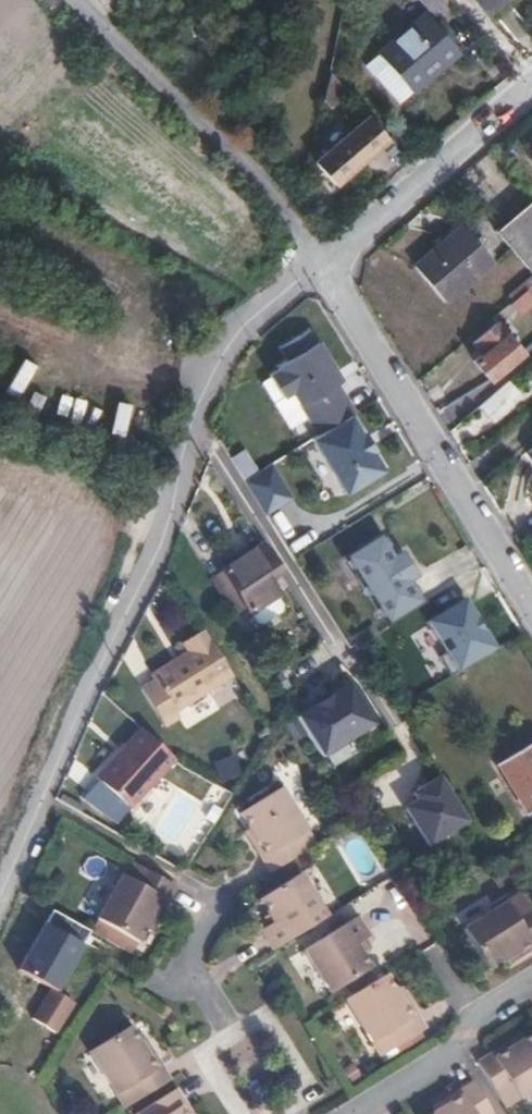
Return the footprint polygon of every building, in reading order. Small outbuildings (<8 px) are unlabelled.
[(453,3),(451,0),(418,0),(434,18),(453,3)] [(506,0),(476,0),(488,15),(506,0)] [(367,66),(400,104),(430,79),(427,75),(457,48),(427,13),(367,66)] [(347,92),(330,72),(324,100),(330,107),(347,92)] [(388,139),(369,117),(316,164),(335,186),(388,139)] [(531,199),(495,230),(531,273),(531,199)] [(474,240),(462,226),(414,267),(445,303),(493,261),(483,250),(474,240)] [(488,246),(479,236),(474,240),(483,250),(488,246)] [(526,289),(509,304),(520,316),(531,306),(531,296),(526,289)] [(522,353),(504,332),(497,323),(473,343),(482,354),(474,362),(489,380),(522,353)] [(522,396),(510,382),(480,407),(492,422),(522,396)] [(296,413),(289,402),(281,407),(272,393),(248,408),(257,423),(266,417),(272,427),(296,413)] [(118,407),(112,433),(125,435),(131,409),(118,407)] [(391,477),(417,460),(407,445),(381,461),(391,477)] [(241,479),(257,469),(244,449),(229,459),(241,479)] [(273,463),(242,478),(262,516),(292,500),(273,463)] [(388,495),(374,471),(338,492),(345,505),(353,501),(359,511),(388,495)] [(382,534),(343,558),(387,628),(425,604),(412,582),(418,579),(406,560),(400,563),(397,558),(382,534)] [(280,572),(263,546),(210,580),(232,615),(245,607),(250,614),(276,597),(278,596),(268,580),(280,572)] [(397,558),(400,563),(406,560),(403,554),(397,558)] [(283,607),(276,597),(250,614),(256,624),(261,626),(281,613),(283,607)] [(494,633),(483,614),(425,650),(426,651),(417,657),(427,673),(436,667),(436,669),(443,665),(454,658),(494,633)] [(231,676),(202,630),(181,643),(187,652),(150,675),(154,681),(140,690),(163,726),(178,717),(175,711),(231,676)] [(454,658),(443,665),(447,672),(458,665),(454,658)] [(306,734),(297,719),(286,726),(295,741),(306,734)] [(127,762),(125,760),(102,785),(136,817),(181,768),(147,736),(133,751),(135,753),(127,762)] [(499,765),(529,815),(531,813),(531,745),(499,765)] [(133,751),(125,760),(127,762),(135,753),(133,751)] [(426,850),(469,825),(442,779),(399,804),(426,850)] [(253,844),(271,872),(315,844),(280,788),(240,813),(250,829),(258,841),(253,844)] [(245,831),(253,844),(258,841),(250,829),(245,831)] [(177,886),(131,860),(98,918),(98,919),(92,931),(132,953),(138,941),(139,942),(148,925),(156,912),(160,915),(177,886)] [(300,873),(259,898),(269,913),(274,922),(261,930),(273,949),(326,916),(300,873)] [(366,893),(348,903),(355,917),(374,907),(366,893)] [(531,949),(531,912),(521,894),(464,929),(489,969),(505,960),(518,952),(520,956),(531,949)] [(153,928),(160,915),(156,912),(148,925),(153,928)] [(256,922),(261,930),(274,922),(269,913),(256,922)] [(331,993),(371,967),(361,952),(356,944),(369,936),(357,916),(304,950),(331,993)] [(375,944),(369,936),(356,944),(361,952),(375,944)] [(508,964),(520,956),(518,952),(505,960),(508,964)] [(381,1056),(426,1028),(408,1000),(404,1003),(396,990),(386,974),(346,999),(381,1056)] [(404,1003),(408,1000),(400,987),(396,990),(404,1003)] [(58,988),(39,1018),(58,1030),(77,1000),(58,988)] [(125,1108),(170,1081),(153,1052),(148,1055),(140,1042),(130,1026),(90,1051),(125,1108)] [(477,1062),(505,1107),(531,1090),(531,1035),(521,1041),(508,1049),(506,1045),(477,1062)] [(518,1037),(506,1045),(508,1049),(521,1041),(518,1037)] [(148,1055),(153,1052),(145,1039),(140,1042),(148,1055)] [(473,1081),(445,1099),(448,1104),(435,1112),(431,1113),(493,1113),(473,1081)] [(175,1090),(136,1113),(191,1113),(175,1090)] [(448,1104),(445,1099),(432,1107),(435,1112),(448,1104)]
